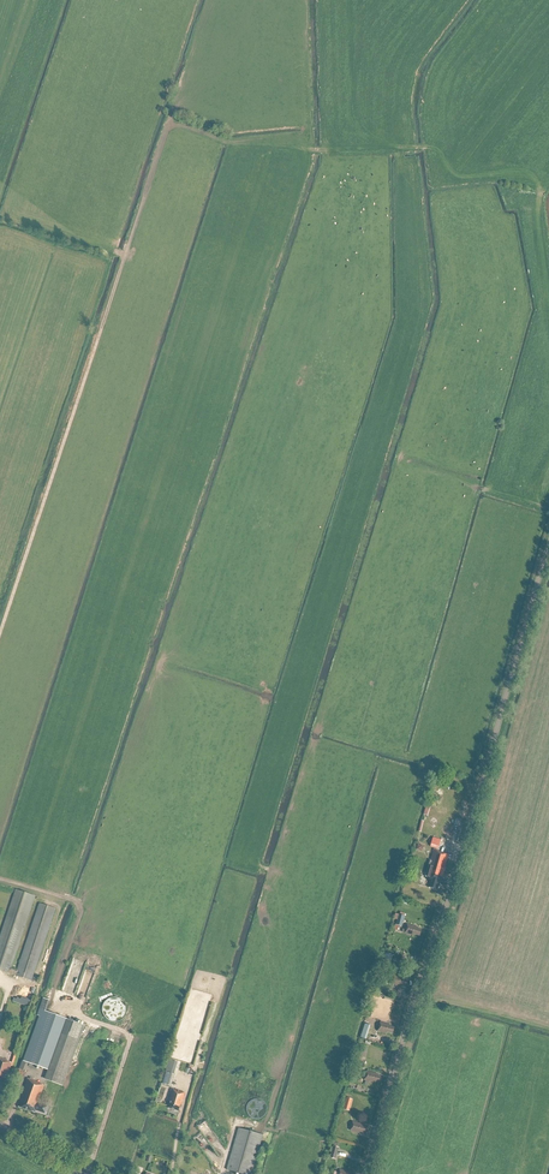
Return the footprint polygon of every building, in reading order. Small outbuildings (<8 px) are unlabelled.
[(446,785),(448,779),(440,776),(440,774),(437,773),(434,782),(446,785)] [(438,848),(440,840),(433,838),(430,846),(435,848),(435,849),(437,849),(437,848),(438,848)] [(441,883),(449,855),(444,853),(444,852),(434,849),(425,878),(430,880),(428,887),(437,890),(440,882),(441,883)] [(11,968),(35,896),(16,890),(0,937),(0,970),(9,973),(16,975),(31,980),(55,909),(40,904),(17,970),(11,968)] [(402,926),(405,916),(399,914),(396,925),(402,926)] [(421,930),(418,929),(418,927),(407,924),(406,929),(403,929),(402,932),(405,932),(405,933),(413,936),(414,934),(419,936),(421,930)] [(405,986),(407,980),(404,979),(404,978),(393,975),(391,984),(399,986),(400,985),(405,986)] [(377,983),(375,990),(388,994),(390,986),(377,983)] [(32,1000),(22,997),(22,999),(17,997),(17,999),(14,998),(13,1001),(29,1007),(32,1000)] [(48,1070),(66,1019),(39,1009),(37,1015),(41,1016),(24,1061),(30,1064),(29,1066),(36,1069),(37,1066),(48,1070)] [(63,1085),(79,1040),(84,1025),(66,1019),(48,1070),(45,1079),(63,1085)] [(392,1033),(394,1028),(391,1027),(391,1025),(380,1022),(378,1031),(386,1033),(387,1032),(392,1033)] [(366,1039),(370,1025),(365,1024),(361,1037),(366,1039)] [(363,1067),(366,1055),(361,1054),(357,1065),(363,1067)] [(12,1063),(7,1061),(7,1060),(0,1057),(0,1082),(3,1083),(5,1075),(7,1076),(12,1063)] [(171,1086),(175,1075),(172,1074),(173,1071),(167,1069),(162,1084),(171,1086)] [(379,1082),(381,1077),(377,1076),(378,1074),(367,1071),(364,1080),(373,1082),(373,1081),(379,1082)] [(32,1080),(33,1078),(30,1077),(29,1079),(27,1078),(17,1106),(35,1112),(36,1108),(41,1110),(40,1112),(44,1114),(46,1106),(45,1105),(44,1104),(42,1105),(38,1104),(44,1085),(39,1084),(40,1083),(32,1080)] [(170,1094),(171,1089),(165,1087),(164,1089),(163,1092),(161,1096),(161,1098),(160,1099),(162,1099),(168,1101),(169,1099),(169,1096),(170,1094)] [(181,1105),(185,1093),(172,1089),(169,1101),(170,1101),(168,1108),(178,1111),(180,1105),(181,1105)] [(349,1111),(352,1099),(347,1098),(344,1109),(349,1111)] [(365,1133),(366,1127),(363,1126),(364,1125),(353,1122),(350,1131),(359,1133),(359,1131),(365,1133)] [(263,1135),(238,1128),(226,1169),(243,1173),(251,1173),(263,1135)] [(335,1159),(339,1147),(333,1146),(330,1157),(335,1159)]
